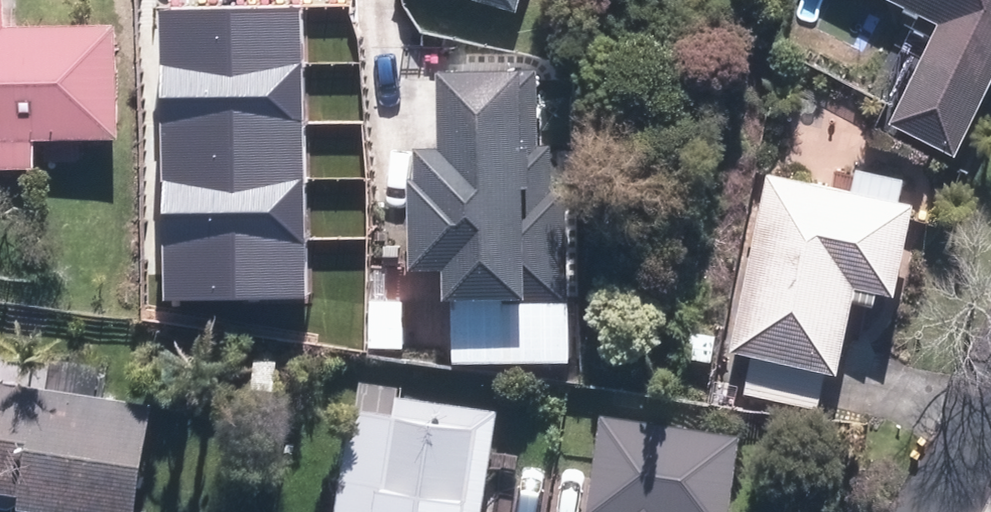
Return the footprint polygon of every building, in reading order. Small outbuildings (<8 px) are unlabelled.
[(44,170),(43,144),(53,142),(52,162),(86,161),(86,143),(129,142),(127,30),(13,32),(13,0),(0,0),(0,171),(44,170)] [(528,16),(533,0),(474,0),(528,16)] [(952,20),(904,122),(964,152),(990,101),(990,0),(911,0),(952,20)] [(302,64),(301,6),(157,8),(158,67),(302,64)] [(303,122),(302,64),(158,67),(159,125),(303,122)] [(448,75),(452,153),(427,154),(432,265),(456,264),(457,300),(536,297),(526,71),(448,75)] [(304,180),(303,122),(159,125),(160,183),(304,180)] [(305,239),(304,180),(160,183),(162,242),(305,239)] [(743,400),(818,418),(827,385),(838,387),(858,303),(896,311),(918,220),(770,184),(728,361),(750,366),(743,400)] [(306,298),(305,239),(162,242),(163,301),(306,298)] [(458,368),(471,370),(472,354),(459,354),(458,368)] [(251,389),(274,389),(275,356),(252,356),(251,389)] [(64,511),(138,511),(153,400),(101,392),(105,364),(51,357),(47,386),(0,380),(0,488),(24,491),(23,506),(64,511)] [(502,408),(399,393),(400,385),(358,379),(338,511),(486,511),(502,408)] [(611,410),(595,511),(735,511),(747,431),(611,410)]
